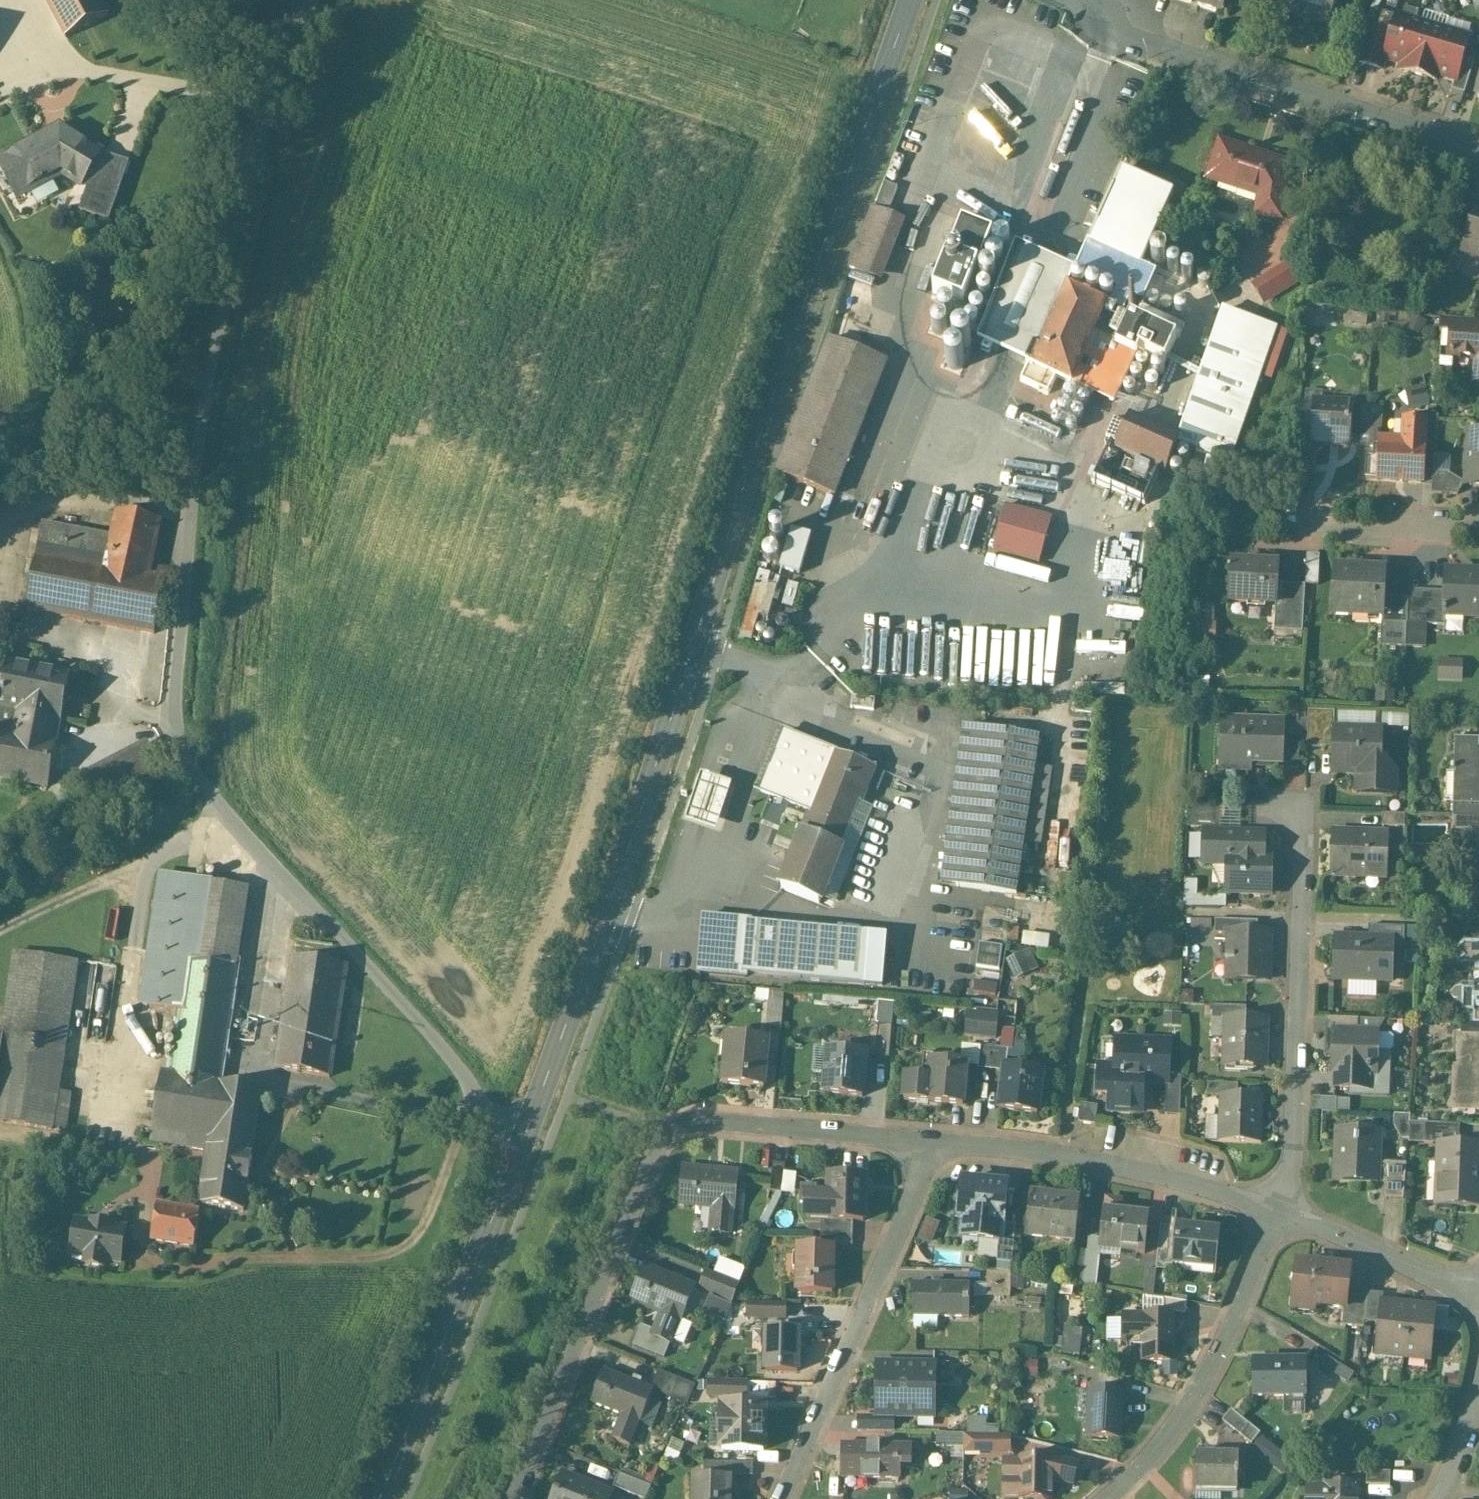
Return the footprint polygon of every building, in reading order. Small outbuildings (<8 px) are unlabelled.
[(101,0),(46,0),(66,38),(109,15),(101,0)] [(1218,12),(1222,0),(1183,0),(1218,12)] [(1282,13),(1328,28),(1337,0),(1286,0),(1282,13)] [(1421,24),(1397,17),(1391,35),(1393,35),(1386,59),(1402,64),(1401,70),(1407,72),(1421,24)] [(1444,31),(1421,24),(1407,72),(1430,78),(1444,31)] [(1391,35),(1367,28),(1357,62),(1383,69),(1386,59),(1393,35),(1391,35)] [(1468,38),(1444,31),(1430,78),(1436,80),(1438,75),(1454,80),(1455,80),(1462,59),(1468,38)] [(1462,59),(1455,80),(1454,80),(1451,90),(1464,93),(1473,62),(1462,59)] [(0,161),(0,165),(18,199),(62,174),(81,187),(82,185),(101,156),(102,155),(61,127),(0,161)] [(1287,164),(1219,141),(1207,179),(1259,196),(1256,215),(1280,218),(1287,164)] [(101,156),(82,185),(94,192),(90,202),(86,200),(81,212),(110,222),(129,165),(101,156)] [(1172,193),(1121,170),(1088,243),(1139,266),(1172,193)] [(1478,205),(1463,251),(1478,256),(1478,205)] [(952,217),(916,285),(946,301),(957,279),(967,285),(976,267),(962,260),(973,239),(981,243),(988,231),(974,224),(972,227),(952,217)] [(1329,218),(1327,240),(1354,243),(1356,221),(1329,218)] [(1008,246),(1008,243),(1008,240),(1006,238),(1004,237),(1001,236),(998,237),(996,238),(995,241),(994,243),(995,246),(996,248),(999,250),(1002,250),(1004,250),(1006,248),(1008,246)] [(1001,263),(1002,260),(1001,257),(1000,255),(997,254),(995,253),(992,254),(990,255),(988,258),(988,260),(988,263),(990,265),(992,267),(995,267),(998,267),(1000,265),(1001,263)] [(1166,265),(1167,262),(1166,259),(1164,257),(1162,255),(1159,254),(1156,255),(1154,257),(1152,259),(1152,262),(1152,265),(1154,267),(1156,269),(1159,270),(1162,269),(1165,267),(1166,265)] [(1180,271),(1181,268),(1180,265),(1179,263),(1176,261),(1173,261),(1170,262),(1168,263),(1167,266),(1166,269),(1167,271),(1168,274),(1171,275),(1174,276),(1177,275),(1179,274),(1180,271)] [(1284,265),(1254,285),(1265,302),(1295,282),(1284,265)] [(1195,278),(1195,275),(1195,272),(1193,269),(1191,268),(1188,267),(1185,268),(1182,270),(1181,272),(1180,275),(1181,278),(1183,280),(1185,282),(1188,282),(1191,282),(1193,280),(1195,278)] [(995,281),(995,279),(995,276),(993,274),(991,272),(988,272),(986,272),(983,274),(982,276),(981,279),(982,282),(984,284),(986,285),(989,286),(991,285),(994,284),(995,281)] [(1085,285),(1086,282),(1085,280),(1083,277),(1081,276),(1079,275),(1076,276),(1074,278),(1072,280),(1072,283),(1072,285),(1074,287),(1076,289),(1079,289),(1081,289),(1084,287),(1085,285)] [(1099,291),(1100,289),(1099,286),(1098,284),(1095,282),(1093,282),(1090,282),(1088,284),(1086,286),(1086,289),(1086,291),(1088,294),(1090,295),(1093,296),(1096,295),(1098,293),(1099,291)] [(990,297),(991,294),(990,291),(989,289),(986,288),(984,287),(981,288),(979,289),(977,291),(977,294),(978,297),(979,299),(981,300),(984,301),(987,300),(989,299),(990,297)] [(1108,305),(1068,287),(1039,350),(1034,347),(1026,363),(1028,364),(1020,381),(1048,394),(1056,377),(1090,393),(1092,390),(1114,401),(1137,351),(1165,363),(1176,339),(1149,326),(1150,325),(1162,331),(1169,314),(1143,303),(1136,318),(1108,305)] [(1113,297),(1114,295),(1113,292),(1112,290),(1110,289),(1107,288),(1104,289),(1102,290),(1101,293),(1100,295),(1101,298),(1102,300),(1105,301),(1107,302),(1110,301),(1112,300),(1113,297)] [(1128,305),(1127,307),(1128,308),(1129,310),(1130,311),(1132,311),(1134,311),(1135,310),(1136,308),(1137,307),(1136,305),(1135,303),(1134,303),(1132,302),(1130,303),(1129,304),(1128,305)] [(939,309),(938,312),(939,315),(941,318),(943,320),(946,320),(950,320),(952,318),(954,315),(955,312),(954,309),(952,306),(949,304),(946,304),(943,305),(940,306),(939,309)] [(970,310),(969,313),(970,315),(972,318),(974,319),(977,320),(979,319),(982,317),(983,315),(984,312),(983,310),(981,307),(979,306),(976,306),(974,306),(971,308),(970,310)] [(1224,310),(1179,438),(1181,439),(1178,444),(1229,461),(1275,328),(1224,310)] [(1440,317),(1439,333),(1441,334),(1441,333),(1478,335),(1478,334),(1478,321),(1440,317)] [(932,325),(931,328),(932,331),(933,334),(936,335),(939,336),(943,335),(945,333),(947,331),(948,328),(947,324),(945,322),(942,320),(939,319),(936,320),(933,322),(932,325)] [(978,328),(978,326),(978,323),(976,321),(974,319),(971,319),(968,320),(966,321),(965,323),(964,326),(965,329),(966,331),(969,332),(971,333),(974,332),(976,331),(978,328)] [(1283,347),(1289,329),(1279,325),(1273,344),(1283,347)] [(970,345),(970,342),(970,339),(968,336),(965,334),(961,333),(958,334),(955,336),(953,339),(953,342),(953,346),(955,348),(958,350),(962,351),(965,350),(968,348),(970,345)] [(1478,335),(1441,333),(1441,334),(1438,375),(1447,376),(1452,372),(1453,356),(1476,358),(1474,382),(1478,383),(1478,334),(1478,335)] [(828,340),(776,473),(834,496),(887,363),(828,340)] [(963,364),(963,360),(963,357),(961,354),(958,352),(954,352),(951,352),(948,354),(946,357),(946,361),(946,364),(948,367),(951,369),(955,369),(958,369),(961,367),(963,364)] [(1136,360),(1136,362),(1136,364),(1138,366),(1140,368),(1142,368),(1144,367),(1146,366),(1147,364),(1148,362),(1147,360),(1146,358),(1144,357),(1142,356),(1139,357),(1137,358),(1136,360)] [(1165,373),(1165,371),(1164,368),(1163,366),(1161,364),(1158,364),(1155,364),(1153,366),(1152,368),(1151,371),(1152,374),(1153,376),(1156,377),(1158,378),(1161,377),(1163,376),(1165,373)] [(1142,376),(1142,373),(1142,371),(1140,369),(1138,368),(1136,368),(1134,368),(1132,369),(1131,371),(1130,374),(1131,376),(1132,378),(1134,379),(1136,379),(1138,379),(1140,378),(1142,376)] [(1158,386),(1158,384),(1158,381),(1156,379),(1154,378),(1152,377),(1149,378),(1147,379),(1146,381),(1145,384),(1146,386),(1147,388),(1149,390),(1152,390),(1154,390),(1157,388),(1158,386)] [(1135,390),(1135,388),(1135,386),(1133,384),(1131,383),(1129,382),(1127,383),(1125,384),(1124,386),(1123,388),(1124,391),(1125,392),(1127,394),(1129,394),(1132,394),(1134,392),(1135,390)] [(1075,396),(1076,394),(1075,391),(1074,389),(1072,388),(1070,388),(1067,388),(1065,389),(1064,392),(1064,394),(1064,396),(1065,398),(1067,399),(1070,400),(1072,399),(1074,398),(1075,396)] [(1077,397),(1076,400),(1077,402),(1078,404),(1080,405),(1083,406),(1085,405),(1087,404),(1088,402),(1089,400),(1088,397),(1087,395),(1085,394),(1083,394),(1080,394),(1078,395),(1077,397)] [(1352,402),(1322,400),(1321,411),(1313,411),(1312,429),(1311,444),(1316,444),(1349,446),(1352,402)] [(1179,438),(1129,416),(1114,449),(1166,472),(1178,444),(1181,439),(1179,438)] [(1382,418),(1363,418),(1361,446),(1374,446),(1377,446),(1378,429),(1382,429),(1382,418)] [(1424,420),(1405,419),(1403,447),(1423,448),(1424,420)] [(1312,429),(1299,428),(1297,464),(1314,465),(1316,444),(1311,444),(1312,429)] [(1469,432),(1467,475),(1470,475),(1470,485),(1478,486),(1478,433),(1469,432)] [(1403,447),(1380,445),(1380,446),(1378,478),(1422,481),(1424,448),(1423,448),(1403,447)] [(1373,459),(1367,459),(1366,477),(1375,478),(1375,482),(1378,482),(1378,478),(1380,446),(1377,446),(1374,446),(1373,459)] [(1188,458),(1189,455),(1188,453),(1187,451),(1185,450),(1183,449),(1180,450),(1178,451),(1177,453),(1177,455),(1177,458),(1179,460),(1181,461),(1183,461),(1185,461),(1187,459),(1188,458)] [(1171,467),(1170,469),(1171,472),(1172,474),(1174,475),(1177,475),(1179,475),(1181,474),(1182,472),(1183,469),(1182,467),(1181,465),(1179,464),(1176,463),(1174,464),(1172,465),(1171,467)] [(1450,472),(1433,471),(1432,493),(1458,495),(1465,483),(1450,474),(1450,472)] [(1115,505),(1131,506),(1131,491),(1116,490),(1115,505)] [(1052,518),(1005,505),(993,550),(1039,563),(1052,518)] [(112,538),(44,525),(26,609),(154,635),(165,580),(149,577),(160,522),(117,513),(112,538)] [(1159,532),(1159,530),(1159,528),(1158,526),(1156,525),(1154,525),(1152,525),(1150,526),(1149,528),(1149,530),(1149,532),(1150,534),(1152,535),(1154,535),(1156,535),(1158,534),(1159,532)] [(787,526),(777,566),(799,571),(808,531),(787,526)] [(1141,538),(1141,535),(1141,533),(1139,531),(1137,529),(1135,529),(1132,529),(1130,531),(1129,533),(1128,535),(1129,538),(1130,540),(1133,541),(1135,542),(1137,541),(1139,540),(1141,538)] [(1154,543),(1155,541),(1154,539),(1153,537),(1151,536),(1149,536),(1148,536),(1146,537),(1145,539),(1145,541),(1145,543),(1146,544),(1148,545),(1150,546),(1152,545),(1153,544),(1154,543)] [(1307,552),(1307,582),(1319,582),(1320,552),(1307,552)] [(1278,566),(1230,563),(1228,601),(1275,604),(1276,604),(1278,583),(1278,566)] [(1385,571),(1334,569),(1331,615),(1352,616),(1352,611),(1382,612),(1381,617),(1383,617),(1385,571)] [(1445,574),(1444,591),(1443,616),(1447,616),(1478,618),(1478,576),(1445,574)] [(782,602),(792,605),(798,583),(788,580),(782,602)] [(1305,585),(1278,583),(1276,604),(1275,604),(1274,630),(1302,632),(1305,585)] [(1444,591),(1408,590),(1407,623),(1445,625),(1447,616),(1443,616),(1444,591)] [(1199,601),(1198,647),(1216,648),(1216,601),(1199,601)] [(1407,623),(1381,622),(1380,646),(1406,647),(1407,623)] [(0,661),(0,711),(60,722),(69,674),(0,661)] [(0,711),(0,779),(48,788),(60,722),(0,711)] [(1283,722),(1222,720),(1221,742),(1223,742),(1222,761),(1248,762),(1248,769),(1250,770),(1250,768),(1280,769),(1280,763),(1281,763),(1282,734),(1283,722)] [(1040,736),(980,727),(956,886),(1016,895),(1040,736)] [(1381,731),(1334,729),(1333,772),(1357,773),(1359,773),(1359,767),(1380,767),(1380,759),(1381,731)] [(783,732),(760,791),(812,812),(822,786),(821,786),(834,752),(783,732)] [(1299,734),(1282,734),(1281,763),(1280,763),(1280,769),(1298,769),(1299,734)] [(1478,748),(1478,739),(1455,738),(1454,773),(1460,773),(1459,803),(1459,804),(1478,804),(1478,748)] [(876,769),(834,752),(821,786),(822,786),(859,801),(863,802),(876,769)] [(1380,767),(1359,767),(1359,773),(1357,773),(1357,790),(1394,792),(1395,771),(1384,759),(1380,759),(1380,767)] [(732,785),(701,775),(685,822),(716,832),(732,785)] [(859,801),(822,786),(812,812),(781,889),(818,904),(859,801)] [(1453,802),(1453,816),(1478,817),(1478,804),(1459,804),(1459,803),(1453,802)] [(1221,806),(1192,805),(1191,828),(1220,829),(1221,806)] [(1405,815),(1382,814),(1382,827),(1405,828),(1405,815)] [(1453,816),(1452,831),(1470,832),(1470,830),(1478,830),(1478,817),(1453,816)] [(1470,830),(1470,832),(1470,842),(1478,842),(1478,855),(1472,855),(1472,858),(1464,858),(1464,889),(1478,890),(1478,830),(1470,830)] [(1388,834),(1332,832),(1331,876),(1386,878),(1388,834)] [(1252,834),(1212,833),(1211,855),(1227,856),(1228,854),(1252,855),(1252,834)] [(1252,855),(1228,854),(1227,856),(1226,892),(1270,894),(1271,856),(1252,855)] [(187,995),(168,1076),(218,1084),(258,872),(164,856),(143,986),(187,995)] [(1198,893),(1198,877),(1184,877),(1184,905),(1225,905),(1225,893),(1198,893)] [(697,916),(693,970),(883,982),(885,958),(867,957),(869,927),(697,916)] [(1191,918),(1191,927),(1213,926),(1213,916),(1191,918)] [(1258,921),(1215,919),(1214,933),(1230,934),(1230,932),(1257,933),(1258,921)] [(1405,927),(1368,925),(1368,938),(1392,939),(1392,946),(1404,947),(1405,927)] [(1257,933),(1230,932),(1230,934),(1229,957),(1225,957),(1225,960),(1232,960),(1232,978),(1267,979),(1268,933),(1257,933)] [(1368,938),(1336,937),(1334,978),(1391,981),(1392,946),(1392,939),(1368,938)] [(999,967),(1004,943),(980,939),(976,963),(999,967)] [(1464,943),(1455,951),(1462,958),(1454,965),(1461,972),(1469,973),(1468,983),(1461,983),(1461,987),(1455,987),(1450,991),(1450,994),(1454,998),(1457,999),(1457,1011),(1473,1011),(1474,1007),(1478,1007),(1478,943),(1464,943)] [(1007,955),(1015,976),(1039,967),(1031,946),(1007,955)] [(18,953),(0,1081),(0,1119),(61,1130),(86,964),(18,953)] [(350,965),(289,954),(275,1068),(332,1078),(350,965)] [(783,1003),(767,1001),(765,1029),(780,1030),(783,1003)] [(1246,1006),(1212,1005),(1212,1018),(1230,1019),(1230,1017),(1245,1018),(1246,1006)] [(997,1037),(999,1011),(966,1009),(964,1035),(997,1037)] [(1245,1018),(1230,1017),(1230,1019),(1229,1036),(1226,1036),(1225,1064),(1264,1065),(1265,1019),(1245,1018)] [(1358,1019),(1328,1018),(1328,1032),(1334,1032),(1334,1031),(1358,1031),(1358,1019)] [(1460,1022),(1460,1036),(1478,1037),(1478,1023),(1473,1023),(1460,1022)] [(892,1025),(878,1024),(875,1056),(889,1058),(892,1025)] [(1358,1031),(1334,1031),(1334,1032),(1333,1055),(1332,1055),(1331,1073),(1333,1074),(1333,1088),(1352,1088),(1353,1071),(1366,1071),(1366,1072),(1368,1074),(1369,1074),(1368,1077),(1370,1077),(1370,1075),(1371,1075),(1371,1053),(1377,1053),(1378,1032),(1358,1031)] [(767,1039),(726,1035),(722,1084),(763,1088),(767,1039)] [(1459,1036),(1458,1067),(1454,1067),(1453,1096),(1474,1097),(1474,1109),(1478,1109),(1478,1037),(1460,1036),(1459,1036)] [(1169,1042),(1116,1039),(1115,1066),(1099,1066),(1098,1093),(1110,1094),(1109,1111),(1141,1112),(1143,1080),(1166,1081),(1167,1081),(1167,1075),(1169,1042)] [(1008,1050),(979,1047),(977,1069),(1004,1072),(1004,1067),(1006,1067),(1008,1050)] [(866,1054),(827,1051),(823,1093),(862,1097),(863,1081),(864,1081),(866,1068),(865,1068),(866,1054)] [(967,1063),(931,1060),(929,1077),(927,1102),(963,1106),(964,1090),(966,1090),(967,1076),(965,1076),(967,1063)] [(1006,1067),(1004,1067),(1004,1072),(1003,1081),(1002,1081),(1000,1094),(1001,1094),(999,1110),(1037,1114),(1043,1072),(1006,1067)] [(929,1077),(906,1075),(904,1100),(927,1102),(929,1077)] [(1181,1076),(1167,1075),(1167,1081),(1166,1081),(1165,1114),(1180,1115),(1181,1076)] [(168,1076),(160,1076),(152,1146),(206,1156),(199,1208),(245,1216),(261,1091),(218,1084),(168,1076)] [(1238,1084),(1207,1083),(1206,1096),(1220,1096),(1220,1095),(1237,1095),(1238,1084)] [(1237,1095),(1220,1095),(1220,1096),(1219,1141),(1261,1143),(1262,1097),(1237,1095)] [(1097,1106),(1081,1103),(1078,1122),(1095,1125),(1097,1106)] [(1459,1125),(1425,1123),(1424,1143),(1433,1144),(1433,1139),(1459,1138),(1459,1125)] [(1379,1132),(1337,1131),(1335,1180),(1377,1182),(1379,1132)] [(1437,1144),(1436,1163),(1441,1163),(1440,1203),(1435,1203),(1435,1205),(1478,1206),(1478,1184),(1478,1174),(1478,1145),(1437,1144)] [(785,1164),(772,1162),(769,1191),(781,1193),(782,1188),(785,1164)] [(1406,1164),(1386,1163),(1384,1199),(1403,1200),(1406,1164)] [(737,1173),(683,1168),(680,1204),(713,1207),(711,1232),(729,1234),(732,1208),(733,1209),(737,1173)] [(864,1178),(829,1177),(829,1196),(828,1219),(828,1220),(853,1221),(863,1221),(864,1178)] [(1004,1187),(980,1184),(980,1183),(963,1181),(959,1219),(1001,1223),(1002,1223),(1006,1185),(1004,1185),(1004,1187)] [(829,1196),(809,1195),(808,1219),(821,1219),(828,1219),(829,1196)] [(1030,1197),(1018,1196),(1015,1225),(1027,1226),(1030,1197)] [(1079,1201),(1031,1196),(1030,1197),(1027,1226),(1026,1235),(1046,1238),(1047,1233),(1075,1236),(1079,1201)] [(1148,1217),(1119,1213),(1121,1200),(1106,1199),(1105,1212),(1103,1211),(1100,1238),(1099,1248),(1100,1249),(1101,1244),(1120,1246),(1120,1251),(1144,1253),(1148,1217)] [(199,1218),(153,1210),(149,1247),(194,1254),(199,1218)] [(131,1226),(77,1218),(72,1261),(125,1269),(131,1226)] [(828,1219),(821,1219),(820,1232),(852,1232),(853,1221),(828,1220),(828,1219)] [(1002,1223),(1001,1223),(997,1262),(1012,1264),(1015,1225),(1002,1223)] [(1176,1227),(1160,1226),(1157,1257),(1173,1259),(1176,1227)] [(1219,1232),(1176,1227),(1173,1259),(1173,1263),(1215,1268),(1219,1232)] [(852,1232),(820,1232),(820,1245),(852,1246),(852,1232)] [(1100,1238),(1088,1237),(1087,1252),(1083,1284),(1096,1286),(1100,1249),(1099,1248),(1100,1238)] [(833,1249),(798,1248),(797,1291),(832,1292),(833,1249)] [(1087,1252),(1072,1250),(1068,1282),(1083,1284),(1087,1252)] [(744,1269),(720,1259),(714,1274),(706,1271),(699,1289),(730,1302),(744,1269)] [(1314,1265),(1297,1263),(1293,1297),(1292,1310),(1313,1312),(1314,1305),(1344,1308),(1345,1308),(1347,1290),(1348,1277),(1349,1268),(1328,1266),(1328,1264),(1327,1264),(1326,1266),(1316,1265),(1316,1263),(1315,1263),(1314,1265)] [(694,1287),(644,1267),(631,1300),(662,1313),(652,1336),(670,1343),(671,1340),(683,1345),(684,1345),(691,1328),(691,1327),(689,1324),(681,1320),(694,1287)] [(1011,1272),(987,1272),(986,1285),(994,1285),(994,1297),(1010,1297),(1011,1272)] [(969,1283),(913,1282),(912,1316),(969,1317),(969,1283)] [(1367,1292),(1347,1290),(1345,1308),(1344,1308),(1342,1326),(1364,1328),(1364,1322),(1367,1292)] [(1383,1294),(1367,1292),(1364,1322),(1379,1323),(1382,1302),(1383,1294)] [(1027,1295),(1027,1336),(1046,1337),(1047,1296),(1027,1295)] [(1187,1302),(1163,1298),(1161,1310),(1185,1314),(1187,1302)] [(719,1303),(709,1299),(703,1312),(713,1316),(719,1303)] [(1408,1307),(1382,1304),(1382,1302),(1379,1323),(1376,1354),(1377,1355),(1377,1352),(1403,1355),(1408,1307)] [(784,1303),(748,1303),(748,1317),(784,1317),(784,1303)] [(1433,1310),(1408,1307),(1403,1355),(1428,1358),(1428,1360),(1429,1360),(1434,1308),(1433,1310)] [(1143,1315),(1123,1315),(1123,1345),(1143,1345),(1143,1315)] [(1173,1316),(1143,1315),(1143,1345),(1142,1360),(1173,1360),(1173,1316)] [(1057,1350),(1080,1353),(1084,1327),(1061,1324),(1057,1350)] [(798,1331),(766,1331),(765,1371),(797,1371),(798,1331)] [(1020,1356),(1018,1373),(1036,1376),(1039,1359),(1020,1356)] [(1305,1362),(1253,1362),(1253,1397),(1305,1397),(1305,1362)] [(935,1363),(877,1363),(876,1416),(892,1416),(934,1417),(935,1363)] [(653,1389),(603,1369),(590,1403),(621,1415),(612,1438),(629,1445),(639,1422),(640,1422),(653,1389)] [(745,1382),(709,1382),(709,1397),(745,1398),(745,1382)] [(1121,1392),(1090,1390),(1090,1392),(1095,1393),(1094,1408),(1089,1407),(1087,1435),(1119,1437),(1121,1392)] [(764,1408),(737,1408),(736,1450),(763,1450),(764,1408)] [(1249,1425),(1231,1410),(1222,1421),(1241,1436),(1249,1425)] [(876,1416),(874,1416),(874,1432),(892,1432),(892,1416),(876,1416)] [(949,1435),(936,1435),(936,1445),(936,1446),(963,1446),(964,1434),(950,1434),(949,1435)] [(1007,1435),(964,1434),(963,1446),(963,1448),(1007,1449),(1007,1435)] [(910,1445),(842,1443),(842,1478),(899,1479),(899,1461),(910,1461),(910,1445)] [(1238,1454),(1196,1454),(1196,1488),(1237,1489),(1237,1477),(1238,1477),(1238,1454)] [(1013,1459),(1005,1460),(1005,1495),(1019,1495),(1019,1458),(1013,1458),(1013,1459)] [(1019,1458),(1019,1495),(1019,1498),(1036,1498),(1048,1498),(1051,1498),(1051,1479),(1072,1484),(1076,1464),(1052,1458),(1019,1458)] [(753,1462),(728,1462),(727,1475),(752,1476),(753,1462)] [(1390,1471),(1366,1471),(1366,1485),(1390,1485),(1390,1471)] [(618,1473),(612,1487),(643,1498),(646,1498),(651,1486),(618,1473)] [(562,1474),(552,1498),(610,1498),(612,1494),(562,1474)] [(693,1478),(693,1498),(728,1498),(729,1478),(693,1478)] [(1306,1483),(1305,1498),(1357,1498),(1358,1483),(1306,1483)]
